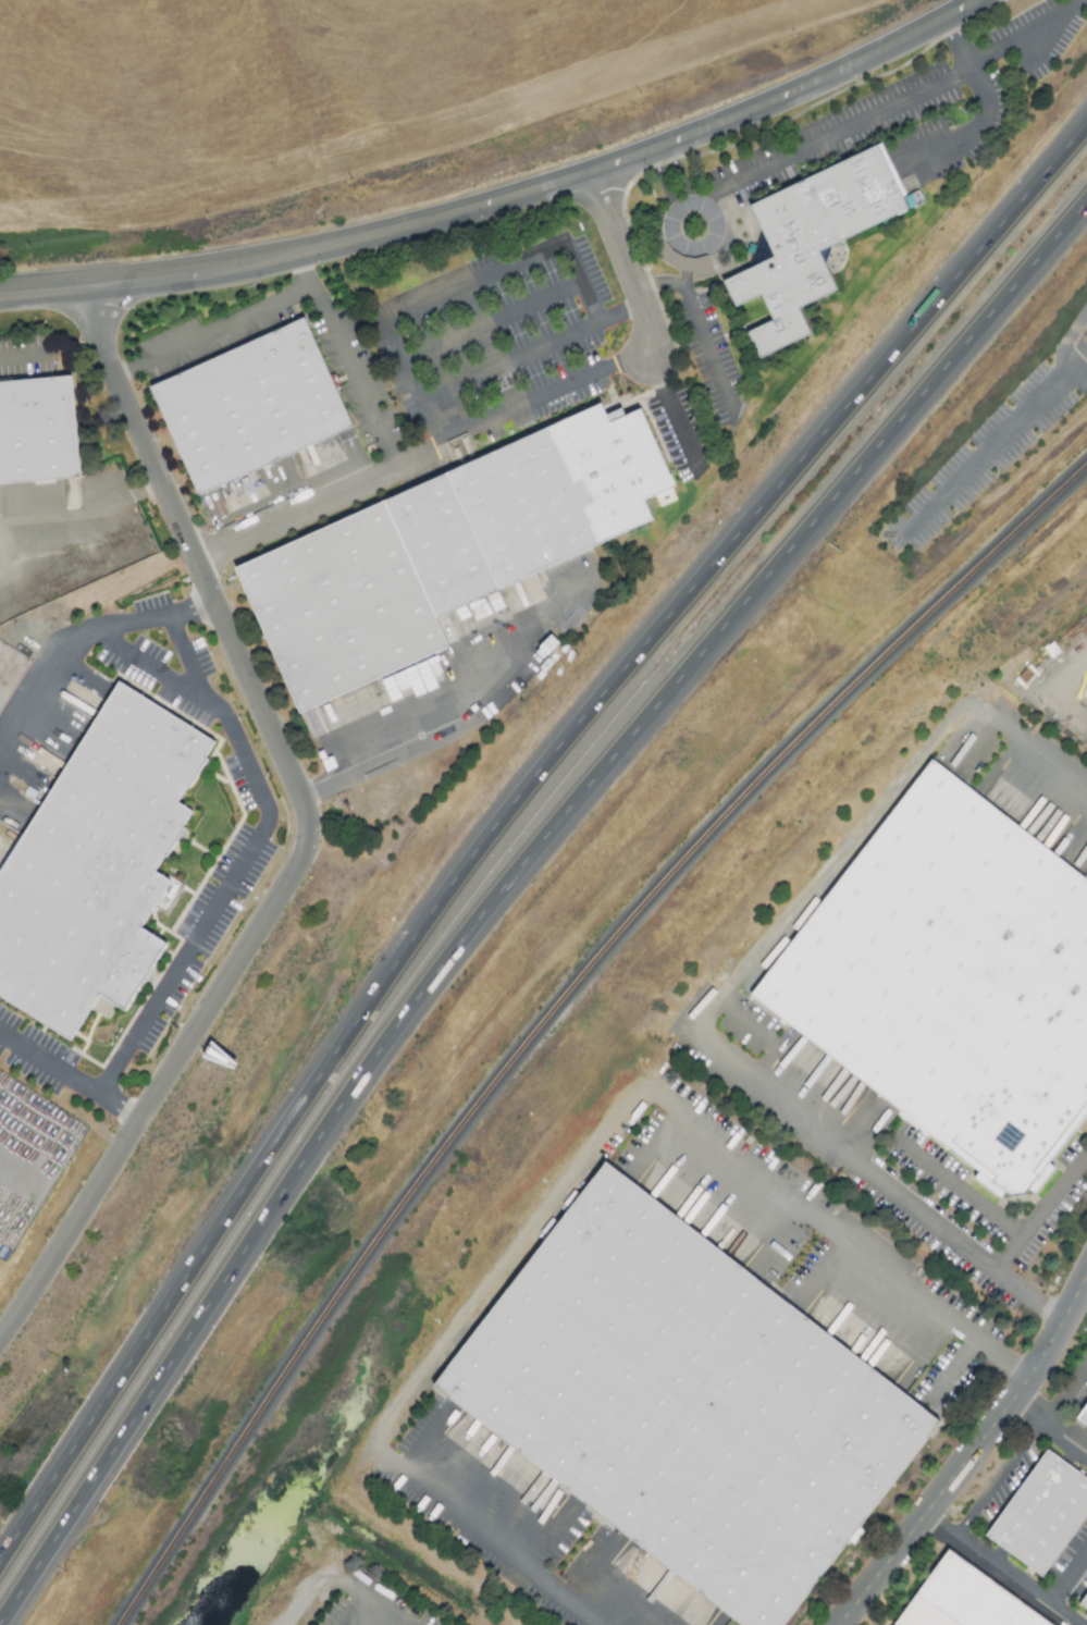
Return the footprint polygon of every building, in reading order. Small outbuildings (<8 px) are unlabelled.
[(729,284),(781,259),(757,209),(886,149),(915,212),(849,244),(825,255),(836,278),(843,294),(805,311),(818,337),(766,361),(754,335),(779,324),(767,298),(741,310),(736,297),(729,284)] [(773,258),(765,240),(749,247),(756,265),(773,258)] [(151,394),(201,503),(356,432),(306,323),(151,394)] [(83,481),(0,487),(0,389),(66,384),(75,383),(83,481)] [(613,428),(605,410),(386,509),(236,578),(301,722),(452,653),(438,625),(657,526),(649,506),(678,493),(644,415),(613,428)] [(127,1018),(169,951),(143,934),(172,886),(157,876),(195,816),(180,807),(218,746),(121,685),(0,878),(0,999),(73,1045),(100,1000),(127,1018)] [(1086,1120),(1086,880),(936,762),(753,996),(1014,1198),(1027,1197),(1086,1120)] [(944,1430),(608,1170),(434,1394),(732,1624),(793,1624),(944,1430)] [(1077,1416),(1086,1423),(1086,1403),(1077,1416)] [(1086,1523),(1086,1479),(1051,1453),(988,1539),(1045,1580),(1086,1523)] [(951,1555),(900,1624),(1047,1624),(951,1555)]
